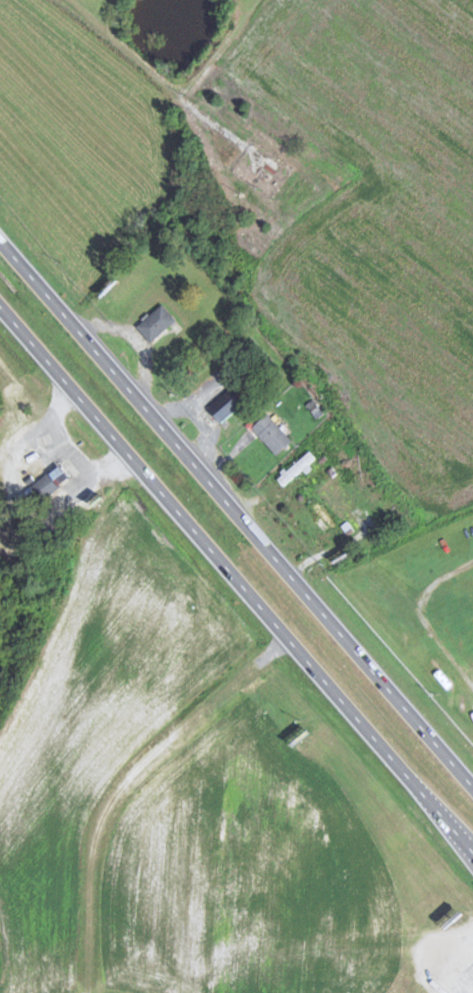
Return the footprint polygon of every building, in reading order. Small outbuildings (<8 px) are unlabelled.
[(136,327),(151,343),(177,319),(162,303),(136,327)] [(249,399),(236,383),(206,408),(219,424),(249,399)] [(279,456),(295,440),(268,414),(253,429),(279,456)] [(277,476),(283,485),(317,459),(311,451),(277,476)] [(51,476),(48,471),(31,487),(44,501),(72,476),(62,466),(51,476)] [(354,479),(345,467),(333,477),(342,488),(354,479)]
